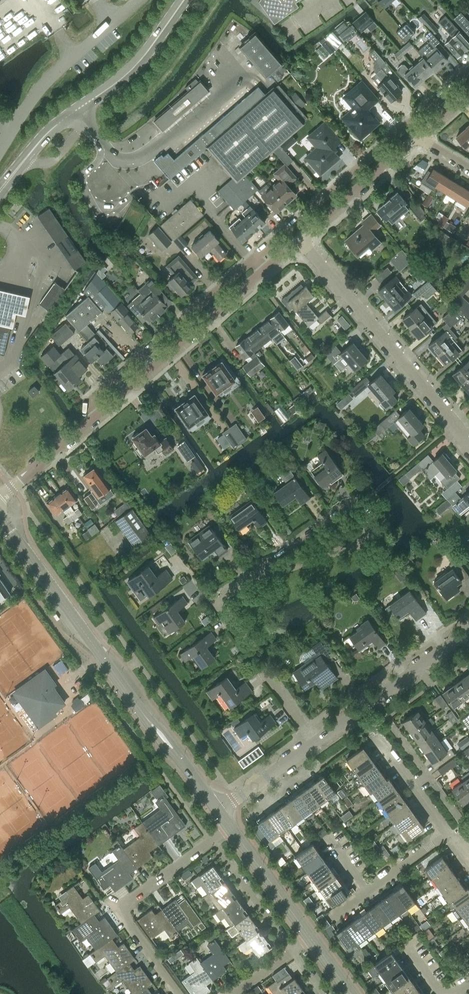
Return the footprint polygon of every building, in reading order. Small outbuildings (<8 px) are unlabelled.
[(274,24),(275,23),(299,7),(296,2),(299,0),(259,0),(258,2),(259,2),(274,24)] [(444,28),(464,52),(468,47),(468,42),(445,16),(443,18),(437,11),(433,15),(438,21),(438,22),(444,28)] [(353,23),(361,32),(374,21),(366,12),(353,23)] [(460,12),(453,19),(468,36),(468,22),(460,12)] [(418,18),(434,34),(439,30),(423,13),(418,18)] [(405,42),(408,40),(415,34),(406,24),(396,33),(405,42)] [(458,57),(464,52),(444,28),(442,30),(445,34),(444,35),(450,41),(446,44),(458,57)] [(332,32),(327,37),(336,49),(342,44),(332,32)] [(240,47),(266,77),(276,68),(282,74),(287,70),(255,34),(240,47)] [(322,45),(330,54),(336,49),(328,40),(322,45)] [(435,71),(447,61),(430,40),(417,51),(424,58),(424,59),(435,71)] [(402,52),(404,54),(413,46),(409,41),(399,50),(400,51),(399,51),(401,53),(402,52)] [(374,49),(369,54),(380,66),(385,62),(374,49)] [(424,59),(414,67),(424,79),(433,71),(434,72),(435,71),(424,59)] [(414,67),(410,71),(404,64),(402,64),(397,68),(397,70),(402,77),(404,77),(405,76),(414,87),(424,79),(414,67)] [(401,93),(396,88),(397,87),(382,69),(376,74),(371,78),(379,86),(378,86),(391,102),(401,93)] [(154,120),(163,130),(209,90),(200,81),(199,82),(196,78),(185,87),(189,91),(154,120)] [(367,132),(367,131),(377,123),(365,110),(377,100),(362,82),(344,97),(354,109),(343,119),(359,138),(359,137),(360,137),(361,137),(362,137),(363,137),(364,137),(365,136),(365,135),(366,134),(366,133),(367,132)] [(266,95),(208,146),(234,176),(218,190),(234,210),(257,190),(258,189),(244,173),(272,149),(278,144),(308,118),(300,109),(289,97),(279,84),(266,95)] [(154,160),(155,162),(170,179),(266,95),(258,86),(173,159),(168,152),(163,156),(161,154),(154,160)] [(295,92),(289,97),(300,109),(306,104),(295,92)] [(339,140),(324,124),(307,138),(316,149),(305,158),(320,174),(337,159),(329,149),(339,140)] [(456,138),(465,149),(468,145),(468,127),(456,138)] [(272,149),(273,150),(285,164),(286,166),(293,160),(278,144),(272,149)] [(422,160),(414,167),(422,172),(428,163),(422,160)] [(279,180),(270,188),(284,205),(296,195),(287,185),(296,177),(286,166),(285,164),(274,174),(279,180)] [(436,187),(443,175),(433,169),(426,180),(436,187)] [(446,193),(453,181),(443,175),(436,187),(446,193)] [(456,199),(464,188),(453,181),(446,193),(456,199)] [(258,191),(276,212),(284,205),(270,188),(266,184),(258,191)] [(456,199),(467,206),(468,203),(468,191),(464,188),(456,199)] [(391,222),(396,216),(393,214),(406,202),(397,192),(377,210),(386,220),(387,219),(391,222)] [(425,198),(431,202),(434,196),(428,193),(425,198)] [(422,203),(427,207),(431,202),(425,198),(422,203)] [(161,226),(173,240),(180,235),(203,214),(190,200),(161,226)] [(413,201),(407,206),(420,221),(425,217),(424,215),(416,204),(413,201)] [(249,207),(245,210),(249,214),(248,215),(247,216),(258,228),(265,222),(254,210),(253,211),(249,207)] [(74,269),(77,271),(78,271),(75,269),(86,261),(49,208),(38,216),(74,269)] [(247,216),(248,215),(249,214),(245,210),(242,213),(246,217),(236,226),(234,223),(230,227),(243,242),(258,228),(247,216)] [(376,213),(373,216),(379,222),(382,219),(376,213)] [(440,219),(446,223),(449,218),(443,214),(440,219)] [(369,245),(372,249),(380,242),(372,232),(380,225),(371,215),(362,222),(364,224),(345,240),(358,255),(369,245)] [(442,228),(443,227),(446,223),(440,219),(437,224),(442,228)] [(148,235),(162,250),(171,242),(158,227),(148,235)] [(209,249),(219,260),(226,254),(217,243),(219,241),(210,231),(192,247),(201,257),(209,249)] [(173,240),(181,249),(188,244),(180,235),(173,240)] [(389,259),(396,267),(408,256),(402,249),(389,259)] [(192,287),(189,283),(197,276),(179,256),(166,266),(174,275),(168,280),(169,282),(166,284),(172,292),(175,289),(181,296),(192,287)] [(396,267),(399,271),(412,260),(408,256),(396,267)] [(106,275),(100,267),(97,272),(102,278),(106,275)] [(77,271),(64,288),(65,289),(77,271)] [(91,293),(103,308),(107,312),(120,301),(96,275),(86,288),(87,288),(83,292),(87,295),(90,292),(91,293)] [(386,300),(403,286),(399,281),(395,276),(378,291),(386,300)] [(468,288),(468,285),(461,277),(457,282),(467,290),(468,288)] [(167,306),(159,297),(163,293),(151,278),(137,290),(140,294),(141,293),(159,314),(165,309),(164,308),(167,306)] [(423,293),(423,294),(433,285),(428,280),(413,293),(417,298),(423,293)] [(49,310),(65,289),(64,288),(55,281),(39,303),(49,310)] [(462,296),(467,290),(457,282),(444,296),(462,296)] [(288,308),(291,306),(309,327),(317,320),(303,305),(314,296),(306,286),(303,289),(299,285),(281,301),(288,308)] [(423,294),(427,298),(436,290),(433,285),(423,294)] [(394,310),(411,295),(407,291),(403,286),(386,300),(394,310)] [(11,325),(13,312),(23,314),(28,295),(0,288),(0,323),(11,325)] [(103,308),(91,293),(65,315),(86,340),(94,334),(86,324),(102,311),(100,310),(103,308)] [(152,318),(153,319),(159,314),(141,293),(140,294),(127,305),(137,316),(141,312),(149,321),(152,318)] [(457,309),(466,299),(462,296),(444,296),(457,309)] [(468,305),(468,303),(466,299),(457,309),(461,313),(468,305)] [(410,328),(424,317),(429,312),(421,303),(402,319),(410,328)] [(118,319),(130,333),(138,326),(119,305),(112,311),(118,318),(118,319)] [(442,318),(446,323),(457,314),(452,309),(442,318)] [(317,318),(321,323),(330,315),(326,311),(317,318)] [(270,319),(280,331),(285,327),(288,330),(291,327),(279,312),(270,319)] [(446,323),(450,327),(461,318),(457,314),(446,323)] [(424,317),(410,328),(419,338),(435,324),(432,319),(428,322),(424,317)] [(270,319),(262,326),(271,337),(280,331),(270,319)] [(4,354),(11,325),(0,323),(0,353),(4,354)] [(56,330),(65,340),(73,333),(65,323),(56,330)] [(262,326),(253,333),(262,345),(271,337),(262,326)] [(50,335),(59,345),(65,340),(56,330),(50,335)] [(436,354),(453,340),(449,336),(446,331),(429,346),(436,354)] [(244,340),(254,352),(262,345),(253,333),(244,340)] [(103,352),(96,344),(98,342),(94,337),(79,350),(91,363),(95,359),(102,366),(113,356),(106,349),(103,352)] [(248,356),(254,352),(244,340),(244,339),(235,346),(245,358),(248,356)] [(445,364),(462,350),(458,346),(453,340),(436,354),(445,364)] [(353,342),(340,353),(335,346),(326,354),(335,364),(343,357),(354,371),(367,359),(353,342)] [(86,369),(68,347),(61,353),(54,345),(41,356),(48,364),(54,372),(68,389),(80,379),(78,376),(86,369)] [(257,356),(254,352),(248,356),(251,360),(243,367),(250,376),(265,365),(257,356)] [(311,353),(305,358),(308,362),(314,357),(311,353)] [(298,360),(293,364),(298,370),(302,366),(298,360)] [(468,376),(468,360),(453,374),(461,383),(468,376)] [(222,389),(224,393),(231,388),(229,385),(235,380),(222,362),(221,361),(202,375),(216,394),(222,389)] [(395,401),(390,395),(394,391),(380,374),(370,382),(366,377),(350,390),(355,396),(368,385),(382,402),(379,404),(384,409),(395,401)] [(461,383),(468,393),(468,376),(461,383)] [(39,392),(39,391),(35,386),(28,392),(32,397),(39,392)] [(310,386),(304,391),(307,395),(313,390),(310,386)] [(208,413),(195,395),(194,394),(175,407),(189,427),(195,422),(197,425),(204,421),(201,418),(208,413)] [(298,396),(293,400),(297,405),(302,401),(298,396)] [(295,403),(289,407),(294,413),(299,409),(295,404),(295,403)] [(423,434),(418,429),(423,425),(409,408),(401,415),(396,409),(373,428),(378,434),(394,421),(412,443),(423,434)] [(246,439),(236,424),(236,423),(229,428),(240,443),(246,439)] [(223,433),(233,448),(240,443),(229,428),(222,433),(223,433)] [(173,449),(166,438),(160,443),(154,435),(151,437),(146,429),(139,434),(139,433),(132,437),(139,447),(135,450),(140,456),(144,454),(153,448),(158,454),(162,451),(165,455),(173,449)] [(230,443),(223,434),(217,438),(224,448),(230,443)] [(194,456),(184,441),(177,446),(187,461),(193,457),(194,456)] [(311,471),(322,487),(342,473),(326,451),(318,456),(322,463),(311,471)] [(448,461),(450,459),(444,452),(423,470),(429,477),(439,468),(446,476),(440,481),(447,489),(460,478),(455,473),(456,472),(456,471),(456,470),(448,461)] [(203,468),(197,459),(191,463),(197,472),(203,468)] [(417,463),(405,474),(409,479),(421,469),(417,463)] [(107,499),(113,494),(104,483),(105,483),(94,468),(89,472),(88,470),(83,474),(84,475),(83,476),(94,491),(99,487),(107,499)] [(283,505),(295,496),(302,504),(309,498),(288,469),(281,474),(287,483),(274,492),(283,505)] [(61,492),(70,505),(77,500),(67,487),(61,492)] [(54,497),(64,509),(70,505),(61,492),(54,497)] [(468,504),(468,492),(453,506),(458,513),(468,504)] [(88,494),(83,498),(88,505),(93,501),(88,494)] [(55,515),(64,509),(54,497),(46,502),(55,515)] [(253,520),(258,527),(266,521),(251,500),(229,516),(239,530),(253,520)] [(447,500),(435,510),(439,515),(451,504),(447,500)] [(115,520),(132,545),(133,547),(150,535),(131,509),(115,520)] [(72,521),(79,516),(78,516),(77,516),(74,511),(69,515),(73,520),(71,521),(72,521)] [(67,524),(72,521),(71,521),(73,520),(69,515),(63,519),(67,524)] [(86,528),(91,535),(98,530),(94,523),(86,528)] [(188,541),(201,558),(214,549),(219,556),(227,550),(209,526),(188,541)] [(464,561),(468,556),(468,543),(458,553),(464,561)] [(459,590),(457,586),(468,577),(468,576),(457,559),(449,565),(453,569),(434,582),(446,599),(459,590)] [(135,592),(142,587),(148,596),(172,579),(165,570),(156,577),(148,567),(127,582),(135,592)] [(10,593),(0,579),(0,600),(10,593)] [(417,621),(426,614),(410,591),(385,609),(391,617),(396,613),(400,619),(410,612),(417,621)] [(162,622),(170,633),(185,622),(178,611),(188,603),(182,596),(153,617),(159,624),(162,622)] [(374,642),(378,648),(385,643),(368,620),(361,624),(363,627),(350,636),(361,651),(374,642)] [(215,658),(206,646),(216,640),(211,632),(180,654),(185,661),(193,655),(202,667),(215,658)] [(311,648),(318,658),(307,666),(305,664),(293,673),(305,688),(316,680),(322,689),(337,678),(327,664),(333,659),(320,641),(311,648)] [(40,676),(20,691),(41,720),(64,704),(51,687),(56,684),(45,668),(38,673),(40,676)] [(229,707),(248,694),(252,691),(245,682),(235,689),(227,677),(207,691),(212,699),(220,693),(229,707)] [(452,686),(462,701),(468,696),(468,688),(462,678),(452,686)] [(453,707),(462,701),(452,686),(442,693),(453,707)] [(88,692),(79,698),(85,705),(87,703),(93,700),(88,693),(88,692)] [(435,698),(442,709),(447,705),(440,695),(435,698)] [(425,721),(417,711),(403,721),(410,732),(425,721)] [(247,732),(248,733),(253,739),(276,723),(270,715),(261,721),(255,713),(234,728),(240,737),(247,732)] [(454,715),(449,718),(453,723),(458,719),(454,715)] [(237,716),(230,722),(233,726),(240,721),(237,716)] [(410,732),(418,742),(432,731),(429,726),(434,722),(430,717),(425,721),(410,732)] [(418,742),(425,752),(440,741),(432,731),(418,742)] [(460,742),(458,744),(462,749),(468,744),(468,738),(468,737),(460,742)] [(440,741),(425,752),(433,763),(440,757),(444,762),(455,754),(451,749),(447,752),(440,741)] [(352,766),(369,754),(363,746),(346,758),(352,766)] [(375,762),(369,754),(352,766),(358,775),(375,762)] [(453,759),(448,763),(452,768),(456,764),(453,759)] [(381,771),(375,762),(358,775),(364,783),(381,771)] [(452,768),(448,763),(438,770),(442,775),(452,768)] [(386,779),(386,778),(381,771),(364,783),(370,791),(372,790),(372,789),(386,779)] [(323,775),(315,781),(327,797),(335,791),(323,775)] [(372,790),(378,797),(394,785),(388,777),(386,778),(386,779),(372,789),(372,790)] [(315,781),(306,786),(319,803),(327,797),(315,781)] [(468,799),(468,792),(462,782),(452,789),(462,804),(468,799)] [(400,793),(394,785),(378,797),(383,806),(400,793)] [(306,786),(298,792),(310,809),(319,803),(306,786)] [(298,792),(290,798),(302,815),(310,809),(298,792)] [(406,802),(400,793),(383,806),(389,814),(406,802)] [(149,831),(158,844),(159,845),(185,825),(164,796),(157,802),(164,812),(151,822),(154,827),(149,831)] [(290,798),(282,804),(294,821),(302,815),(290,798)] [(412,810),(406,802),(389,814),(395,822),(412,810)] [(282,804),(274,810),(286,827),(294,821),(282,804)] [(274,810),(266,816),(278,833),(286,827),(274,810)] [(418,818),(412,810),(395,822),(401,830),(418,818)] [(278,833),(266,816),(258,822),(270,839),(278,833)] [(424,826),(418,818),(401,830),(407,838),(424,826)] [(149,831),(145,826),(142,822),(135,828),(141,837),(124,849),(136,867),(137,868),(153,857),(148,850),(153,846),(154,847),(158,844),(149,831)] [(296,855),(302,863),(319,851),(312,843),(296,855)] [(136,867),(124,849),(121,846),(113,851),(119,860),(95,877),(104,888),(110,884),(115,891),(133,878),(129,872),(136,867)] [(302,863),(308,871),(324,859),(319,851),(302,863)] [(386,860),(391,856),(388,851),(382,855),(386,860)] [(431,876),(448,864),(442,855),(425,867),(431,876)] [(282,856),(277,860),(280,865),(286,861),(282,856)] [(308,871),(314,879),(330,867),(324,859),(308,871)] [(437,884),(454,872),(448,864),(431,876),(437,884)] [(208,894),(224,881),(213,865),(192,880),(197,888),(201,885),(208,894)] [(314,879),(319,887),(336,876),(330,867),(314,879)] [(184,880),(192,873),(188,868),(180,874),(184,880)] [(460,880),(454,872),(437,884),(443,892),(460,880)] [(319,887),(325,896),(342,884),(336,876),(319,887)] [(460,880),(443,892),(449,901),(451,899),(465,888),(460,880)] [(220,910),(236,898),(224,881),(208,894),(204,897),(209,904),(213,901),(220,910)] [(348,892),(342,884),(325,896),(331,904),(348,892)] [(402,884),(394,890),(406,907),(414,900),(402,884)] [(100,910),(89,895),(83,899),(73,886),(59,896),(61,901),(55,905),(61,912),(69,907),(81,923),(82,924),(94,914),(94,915),(100,910)] [(457,907),(468,898),(468,889),(467,886),(465,888),(451,899),(457,907)] [(394,890),(385,896),(398,912),(406,907),(394,890)] [(385,896),(377,902),(389,918),(398,912),(385,896)] [(232,926),(248,914),(236,898),(220,910),(216,913),(221,920),(225,917),(232,926)] [(462,915),(468,910),(468,898),(457,907),(462,915)] [(188,918),(193,926),(201,921),(186,900),(179,905),(175,900),(161,910),(174,928),(188,918)] [(377,902),(369,907),(381,924),(389,918),(377,902)] [(369,907),(361,913),(373,930),(381,924),(369,907)] [(174,928),(161,910),(155,915),(151,910),(137,920),(152,939),(165,929),(171,938),(178,933),(174,928)] [(468,923),(468,922),(468,910),(462,915),(458,918),(464,926),(468,923)] [(361,913),(353,919),(365,936),(373,930),(361,913)] [(105,917),(99,921),(94,915),(94,914),(82,924),(81,923),(73,929),(79,937),(87,931),(99,947),(99,948),(112,938),(112,939),(118,934),(105,917)] [(232,926),(227,929),(232,936),(239,931),(246,940),(259,930),(248,914),(232,926)] [(353,919),(345,925),(357,942),(365,936),(353,919)] [(430,925),(426,919),(421,923),(425,928),(430,925)] [(337,931),(349,948),(357,942),(345,925),(337,931)] [(329,927),(325,930),(330,937),(335,934),(332,930),(329,927)] [(251,947),(258,957),(271,947),(259,930),(246,940),(239,946),(244,952),(251,947)] [(124,943),(118,947),(112,939),(112,938),(99,948),(99,947),(91,953),(96,961),(104,955),(116,972),(117,972),(129,963),(135,959),(124,943)] [(227,971),(223,966),(230,961),(215,940),(207,945),(213,954),(200,963),(213,981),(227,971)] [(434,948),(438,953),(443,949),(439,944),(434,948)] [(374,963),(380,971),(397,959),(391,951),(374,963)] [(173,954),(167,959),(170,963),(176,959),(173,954)] [(200,963),(196,958),(189,963),(195,972),(182,981),(191,993),(204,993),(210,990),(206,985),(213,981),(200,963)] [(380,971),(386,980),(403,967),(397,959),(380,971)] [(129,963),(117,972),(116,972),(108,977),(114,985),(122,979),(133,993),(137,993),(147,987),(153,983),(140,966),(134,970),(129,963)] [(386,980),(392,988),(408,976),(403,967),(386,980)] [(293,978),(288,972),(277,981),(276,980),(267,986),(273,993),(305,993),(293,978)] [(396,993),(400,993),(414,984),(408,976),(392,988),(396,993)] [(420,992),(414,984),(400,993),(417,993),(420,992)]
